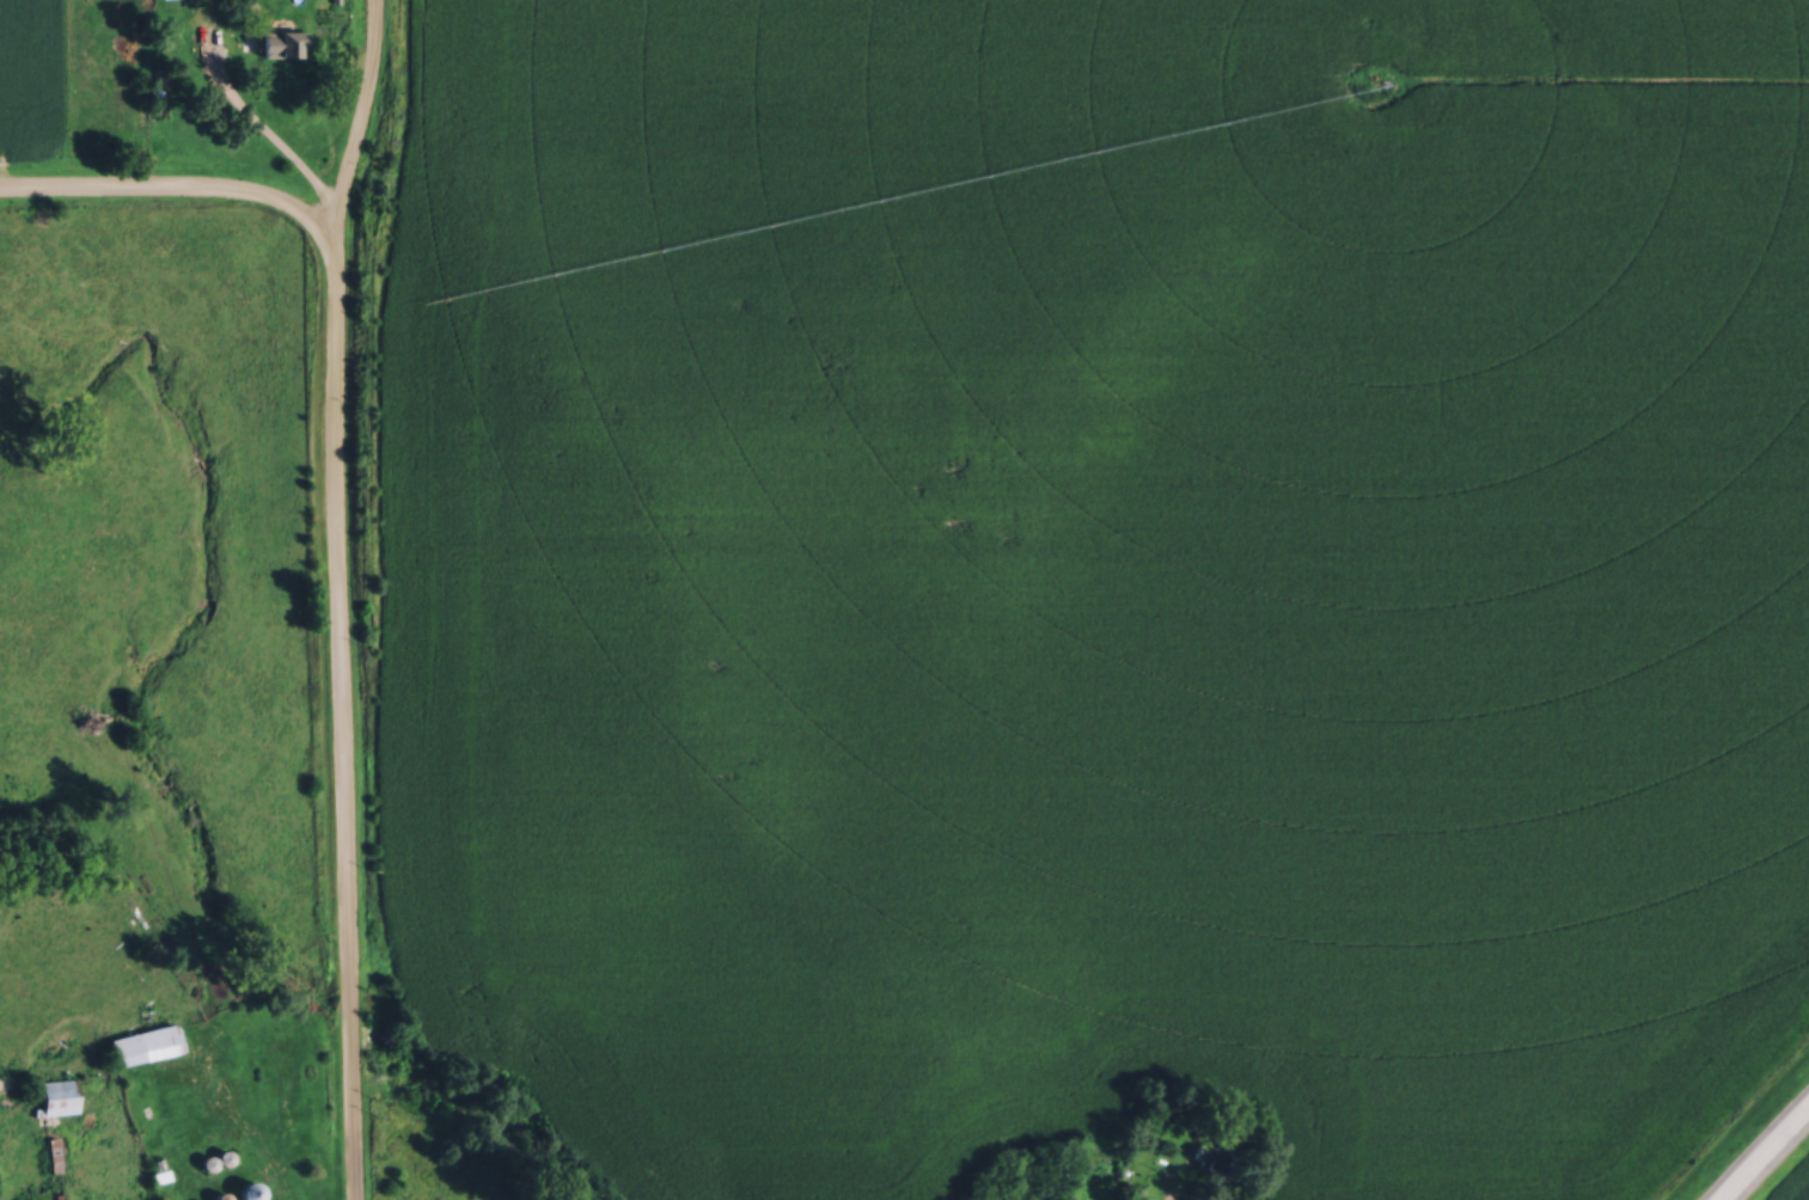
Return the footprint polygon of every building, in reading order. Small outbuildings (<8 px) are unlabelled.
[(258,28),(258,54),(300,54),(300,28),(258,28)] [(179,1050),(173,1021),(106,1035),(112,1064),(179,1050)] [(74,1111),(73,1078),(39,1078),(39,1112),(74,1111)] [(1199,1135),(1188,1157),(1223,1174),(1234,1153),(1199,1135)] [(256,1199),(256,1179),(239,1179),(239,1199),(256,1199)]
